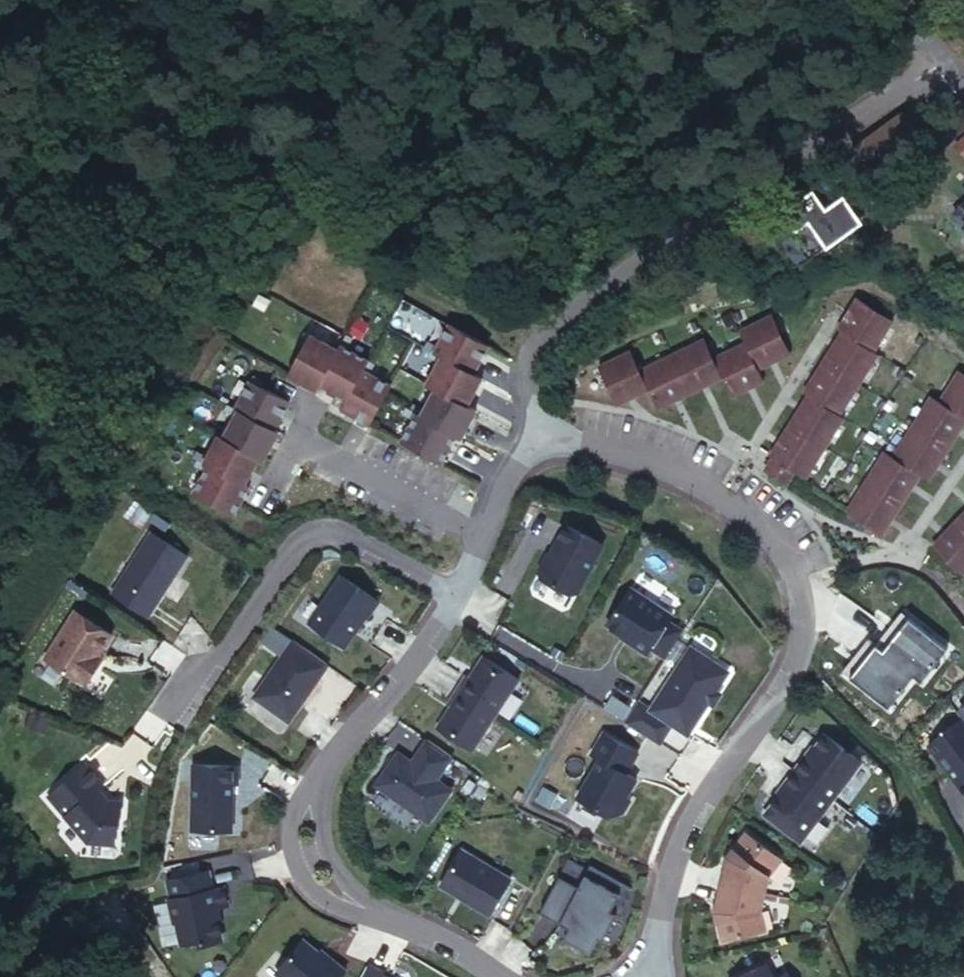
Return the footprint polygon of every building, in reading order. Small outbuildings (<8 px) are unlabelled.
[(900,111),(848,144),(854,152),(866,170),(872,178),(923,142),(900,110),(900,111)] [(839,332),(843,335),(873,355),(892,326),(858,303),(839,332)] [(771,320),(742,334),(747,344),(759,371),(789,357),(771,320)] [(432,351),(473,374),(488,346),(450,325),(438,348),(428,343),(425,348),(432,351)] [(288,377),(317,392),(319,387),(338,352),(305,334),(299,345),(304,348),(288,377)] [(843,335),(823,364),(857,387),(877,358),(873,355),(843,335)] [(319,387),(346,401),(367,362),(347,351),(352,340),(347,337),(338,352),(319,387)] [(704,339),(673,355),(691,391),(723,376),(714,359),(704,339)] [(747,344),(714,359),(723,376),(733,396),(764,381),(747,344)] [(631,349),(599,365),(618,403),(650,387),(641,370),(631,349)] [(437,389),(467,406),(482,379),(473,374),(432,351),(429,357),(440,363),(428,385),(437,389)] [(673,355),(641,370),(650,387),(660,407),(691,391),(673,355)] [(346,401),(341,410),(370,426),(391,386),(368,374),(373,365),(367,362),(346,401)] [(857,387),(823,364),(803,393),(808,396),(837,416),(857,387)] [(942,404),(963,419),(963,376),(962,375),(942,404)] [(235,410),(274,431),(289,403),(261,388),(263,384),(252,378),(235,410)] [(410,412),(456,437),(461,440),(476,411),(467,406),(437,389),(424,413),(413,407),(410,412)] [(808,396),(789,425),(823,448),(841,419),(837,416),(808,396)] [(914,427),(948,450),(963,427),(963,419),(942,404),(934,398),(914,427)] [(279,433),(274,431),(235,410),(227,406),(224,412),(235,418),(223,440),(259,460),(264,462),(279,433)] [(442,465),(456,437),(410,412),(406,410),(403,415),(414,421),(402,443),(442,465)] [(823,448),(789,425),(769,456),(772,457),(764,471),(784,484),(793,470),(804,478),(823,448)] [(914,427),(895,456),(920,474),(928,479),(948,450),(914,427)] [(198,461),(245,486),(259,460),(223,440),(218,438),(207,460),(196,454),(193,459),(198,461)] [(886,451),(867,479),(901,503),(920,474),(895,456),(886,451)] [(195,495),(235,516),(249,489),(245,486),(198,461),(195,465),(207,472),(195,495)] [(901,503),(867,479),(846,513),(880,534),(887,524),(901,503)] [(139,500),(128,517),(141,526),(152,509),(139,500)] [(957,520),(932,546),(961,574),(963,571),(963,527),(957,520)] [(604,542),(566,523),(555,546),(557,548),(554,555),(551,553),(549,553),(540,570),(542,577),(572,592),(580,590),(604,542)] [(150,535),(111,596),(147,619),(186,557),(150,535)] [(342,577),(310,623),(344,646),(353,633),(351,631),(356,625),(358,626),(367,613),(369,614),(377,601),(342,577)] [(631,588),(607,625),(633,642),(632,644),(648,654),(652,648),(666,658),(683,631),(669,621),(672,615),(631,588)] [(909,611),(896,626),(903,632),(916,617),(909,611)] [(867,659),(855,673),(893,707),(920,676),(926,681),(953,650),(916,617),(903,632),(896,626),(882,642),(875,636),(860,653),(867,659)] [(86,620),(53,670),(94,697),(107,677),(102,675),(106,669),(123,643),(86,620)] [(294,641),(255,697),(289,721),(302,701),(304,702),(321,677),(319,677),(328,664),(294,641)] [(624,723),(659,744),(672,723),(688,733),(729,671),(691,646),(651,709),(638,701),(624,723)] [(860,653),(847,667),(855,673),(867,659),(860,653)] [(466,676),(457,690),(496,715),(519,680),(483,657),(470,678),(466,676)] [(496,715),(457,690),(448,704),(451,706),(438,727),(473,750),(496,715)] [(709,701),(714,704),(721,693),(716,690),(709,701)] [(604,706),(625,718),(633,704),(612,692),(604,706)] [(632,750),(598,729),(586,750),(594,755),(571,794),(598,810),(601,806),(608,810),(617,808),(624,797),(619,794),(630,776),(620,770),(632,750)] [(805,757),(795,771),(833,799),(861,762),(825,735),(807,759),(805,757)] [(399,753),(377,784),(428,820),(450,789),(437,779),(432,776),(436,770),(441,773),(453,757),(428,740),(417,756),(420,758),(415,764),(413,762),(399,753)] [(87,764),(50,796),(90,841),(118,842),(119,820),(124,816),(125,800),(109,799),(100,790),(106,785),(87,764)] [(195,766),(194,831),(234,832),(235,785),(240,785),(240,767),(195,766)] [(436,770),(432,776),(437,779),(441,773),(436,770)] [(833,799),(795,771),(785,784),(787,786),(769,810),(805,837),(833,799)] [(769,810),(765,815),(801,842),(805,837),(769,810)] [(716,911),(722,940),(765,930),(761,911),(772,875),(783,860),(748,834),(730,858),(716,911)] [(511,879),(461,850),(440,886),(490,915),(511,879)] [(568,860),(541,913),(570,928),(564,939),(591,953),(599,939),(604,941),(617,914),(612,912),(626,885),(591,867),(588,871),(568,860)] [(210,872),(169,881),(173,899),(170,900),(176,923),(178,922),(183,945),(201,941),(203,945),(224,940),(217,909),(229,906),(225,887),(214,890),(210,872)] [(626,885),(612,912),(617,914),(623,917),(630,887),(626,885)] [(278,972),(284,976),(341,976),(347,970),(334,958),(332,961),(304,939),(278,972)] [(370,964),(363,976),(388,976),(383,974),(384,972),(370,964)] [(740,976),(772,976),(766,965),(740,976)]
